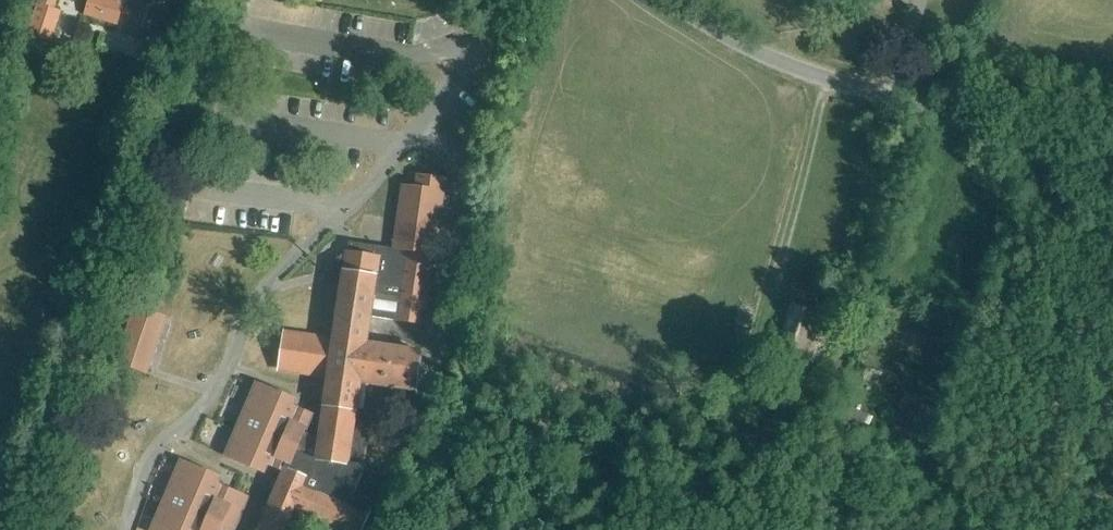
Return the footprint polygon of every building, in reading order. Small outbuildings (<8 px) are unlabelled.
[(59,0),(37,0),(26,34),(52,43),(62,12),(56,10),(59,0)] [(145,1),(143,0),(135,0),(132,10),(122,7),(123,4),(111,0),(89,0),(84,17),(116,27),(119,15),(129,18),(125,34),(155,43),(168,0),(145,0),(145,1)] [(501,36),(513,42),(521,25),(509,19),(501,36)] [(372,428),(376,402),(392,404),(391,411),(414,414),(423,354),(374,347),(374,344),(367,343),(371,318),(426,326),(448,181),(419,177),(417,189),(404,187),(394,250),(396,250),(396,254),(381,252),(381,248),(351,243),(349,254),(345,255),(342,257),(339,260),(336,263),(334,267),(333,271),(333,275),(333,277),(334,279),(335,283),(337,286),(340,289),(344,292),(336,342),(285,335),(280,368),(331,376),(325,413),(322,439),(306,432),(313,415),(293,407),(296,400),(258,384),(245,415),(252,418),(248,427),(241,424),(227,456),(265,472),(269,464),(285,471),(259,529),(301,529),(303,527),(305,516),(338,529),(365,529),(372,513),(371,512),(374,504),(365,500),(353,499),(367,467),(366,467),(372,428)] [(136,306),(117,363),(148,374),(168,317),(136,306)] [(810,360),(824,316),(792,306),(774,361),(799,369),(803,357),(810,360)] [(869,428),(872,418),(853,411),(858,391),(850,388),(842,417),(869,428)] [(248,498),(218,484),(221,477),(183,461),(169,493),(176,496),(172,505),(165,502),(153,529),(234,529),(248,498)]
